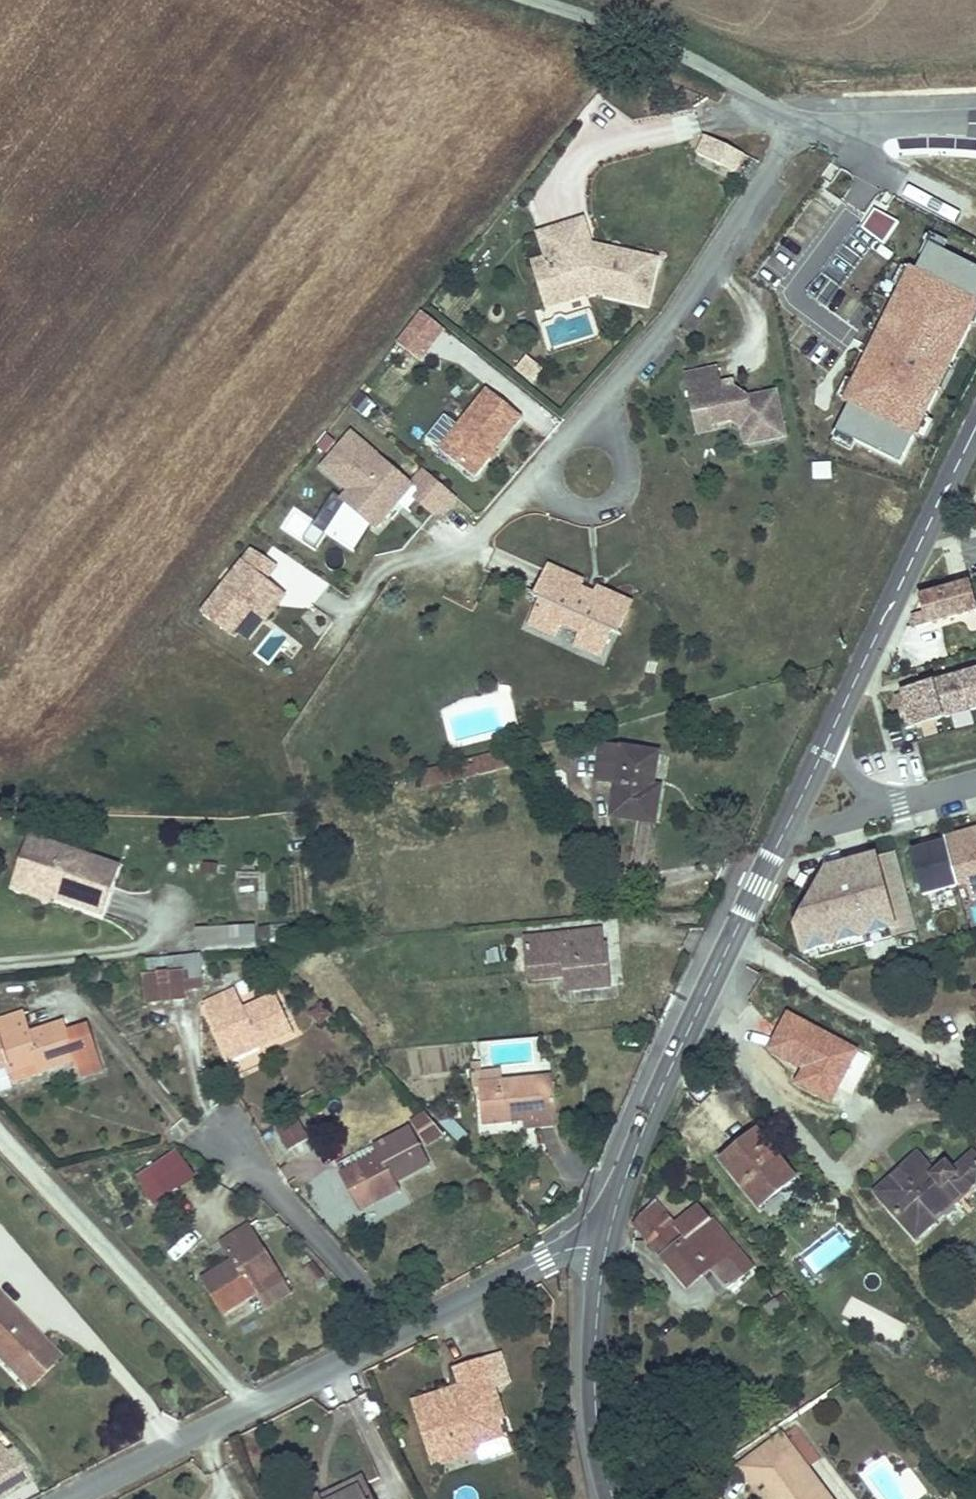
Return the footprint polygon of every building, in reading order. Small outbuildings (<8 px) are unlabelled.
[(711,154),(719,136),(697,125),(688,144),(711,154)] [(724,161),(733,143),(719,136),(711,154),(724,161)] [(570,211),(528,228),(537,252),(555,293),(585,281),(640,292),(649,248),(591,236),(590,240),(578,238),(579,234),(570,211)] [(943,230),(926,222),(921,231),(926,233),(938,239),(943,230)] [(895,453),(910,423),(919,405),(933,379),(944,356),(966,313),(975,294),(975,259),(926,233),(911,261),(907,259),(841,390),(846,392),(831,420),(848,429),(895,453)] [(537,252),(524,257),(541,300),(555,293),(537,252)] [(975,305),(975,294),(966,313),(971,315),(975,305)] [(420,364),(446,330),(420,310),(394,345),(420,364)] [(521,348),(513,359),(529,371),(537,361),(521,348)] [(937,381),(949,358),(944,356),(933,379),(937,381)] [(781,425),(771,381),(743,387),(730,378),(717,381),(715,373),(712,358),(681,365),(690,404),(707,400),(710,414),(728,410),(739,417),(743,433),(781,425)] [(730,378),(728,371),(715,373),(717,381),(730,378)] [(471,470),(518,409),(484,382),(436,443),(471,470)] [(710,414),(707,400),(690,404),(694,423),(711,419),(710,414)] [(915,426),(924,407),(919,405),(910,423),(915,426)] [(844,437),(848,429),(831,420),(827,429),(844,437)] [(395,496),(408,481),(347,430),(327,453),(337,461),(329,471),(346,486),(339,494),(347,501),(365,516),(373,522),(390,502),(395,496)] [(337,461),(327,453),(319,463),(329,471),(337,461)] [(814,479),(831,478),(831,463),(814,464),(814,479)] [(452,490),(420,464),(411,475),(413,493),(430,507),(439,507),(452,490)] [(397,508),(402,501),(395,496),(390,502),(397,508)] [(365,516),(347,501),(328,532),(349,546),(365,516)] [(248,549),(200,613),(230,635),(250,609),(264,620),(282,596),(263,582),(274,568),(248,549)] [(547,560),(534,590),(540,592),(529,618),(556,629),(561,616),(579,623),(574,636),(600,647),(611,622),(617,624),(629,595),(595,580),(591,589),(577,584),(581,574),(547,560)] [(971,586),(919,600),(922,613),(914,615),(917,626),(975,610),(975,604),(971,586)] [(900,694),(910,728),(975,709),(975,673),(900,694)] [(602,781),(615,783),(621,744),(608,742),(602,781)] [(621,744),(615,783),(610,819),(657,826),(664,784),(654,782),(658,750),(621,744)] [(537,760),(534,746),(468,761),(471,774),(537,760)] [(941,839),(954,885),(963,882),(968,899),(975,897),(975,829),(941,839)] [(29,839),(13,890),(49,902),(52,896),(54,888),(27,879),(39,842),(29,839)] [(954,885),(941,839),(927,842),(929,847),(919,850),(910,852),(921,895),(954,886),(954,885)] [(54,888),(52,896),(104,913),(118,867),(39,842),(27,879),(54,888)] [(915,931),(893,853),(838,868),(840,874),(820,880),(794,930),(801,955),(819,950),(886,930),(889,939),(915,931)] [(938,913),(941,934),(959,931),(956,911),(938,913)] [(255,926),(194,928),(194,948),(256,947),(255,926)] [(822,959),(889,939),(886,930),(819,950),(822,959)] [(597,932),(521,939),(524,967),(564,964),(565,977),(567,991),(611,986),(609,948),(599,949),(597,932)] [(182,954),(141,958),(143,977),(184,974),(182,954)] [(564,964),(524,967),(525,981),(565,977),(564,964)] [(187,974),(184,974),(143,977),(145,1005),(189,1001),(187,974)] [(966,993),(975,1011),(975,988),(966,993)] [(203,1009),(221,1043),(251,1027),(256,1038),(288,1021),(271,989),(240,1004),(234,993),(203,1009)] [(306,1013),(315,1028),(332,1018),(323,1003),(306,1013)] [(11,1071),(41,1060),(73,1051),(77,1062),(100,1055),(88,1020),(66,1027),(63,1018),(32,1028),(25,1007),(0,1015),(0,1039),(11,1071)] [(41,1060),(11,1071),(14,1083),(45,1073),(41,1060)] [(554,1075),(482,1086),(487,1123),(559,1112),(554,1075)] [(292,1120),(275,1130),(287,1152),(305,1141),(292,1120)] [(365,1192),(371,1199),(398,1183),(394,1177),(428,1157),(409,1124),(376,1144),(379,1149),(343,1172),(357,1197),(365,1192)] [(757,1134),(723,1162),(760,1208),(794,1178),(757,1134)] [(180,1145),(165,1155),(182,1180),(197,1170),(180,1145)] [(165,1155),(151,1165),(167,1190),(182,1180),(165,1155)] [(975,1156),(954,1175),(946,1164),(930,1177),(924,1170),(903,1188),(893,1176),(872,1193),(912,1242),(961,1201),(975,1189),(975,1157),(975,1156)] [(914,1159),(893,1176),(903,1188),(924,1170),(914,1159)] [(689,1287),(710,1270),(691,1246),(708,1232),(727,1256),(736,1250),(699,1205),(674,1225),(654,1200),(637,1224),(689,1287)] [(284,1274),(248,1220),(222,1238),(234,1256),(203,1275),(223,1307),(256,1287),(259,1292),(284,1274)] [(691,1246),(710,1270),(727,1256),(708,1232),(691,1246)] [(752,1268),(736,1250),(727,1256),(744,1276),(752,1268)] [(13,1364),(43,1335),(22,1314),(18,1318),(10,1310),(13,1306),(0,1293),(0,1351),(13,1364)] [(759,1310),(770,1325),(786,1314),(776,1299),(759,1310)] [(17,1309),(13,1306),(10,1310),(18,1318),(22,1314),(17,1309)] [(28,1379),(57,1349),(43,1335),(13,1364),(28,1379)] [(463,1402),(460,1387),(422,1398),(440,1462),(484,1449),(484,1444),(489,1441),(489,1436),(494,1428),(492,1421),(509,1417),(500,1387),(497,1379),(516,1373),(510,1350),(491,1356),(466,1362),(472,1384),(476,1398),(463,1402)] [(516,1373),(497,1379),(500,1387),(518,1381),(516,1373)] [(472,1384),(460,1387),(463,1402),(476,1398),(472,1384)] [(489,1436),(489,1441),(513,1433),(509,1417),(492,1421),(494,1428),(489,1436)] [(31,1480),(11,1443),(2,1447),(0,1445),(0,1498),(31,1480)] [(742,1474),(760,1498),(823,1498),(785,1444),(742,1474)] [(339,1498),(354,1498),(378,1488),(375,1481),(339,1498)] [(481,1495),(466,1486),(459,1498),(479,1498),(481,1495)] [(378,1488),(354,1498),(384,1498),(378,1488)]
